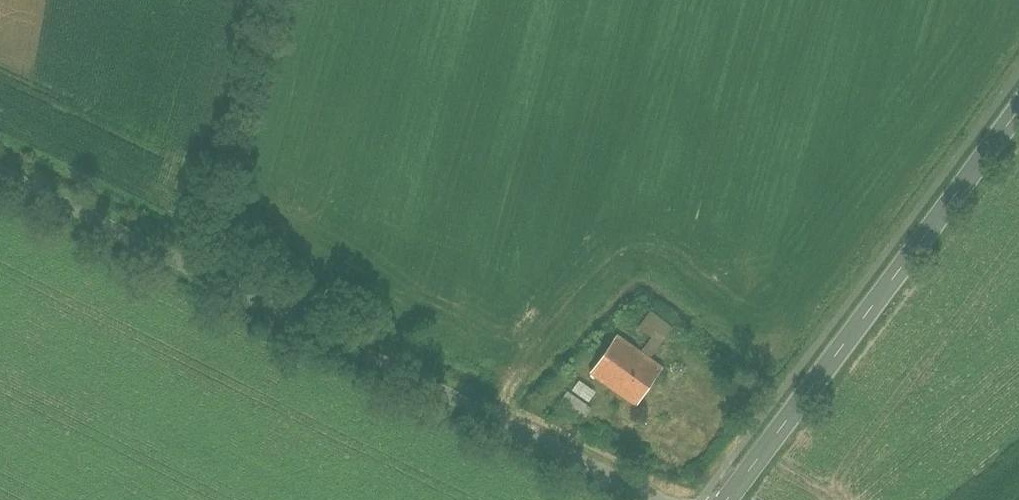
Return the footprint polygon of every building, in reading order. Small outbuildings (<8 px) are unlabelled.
[(610,326),(588,355),(637,392),(659,363),(610,326)] [(584,369),(569,393),(609,418),(624,394),(584,369)]
